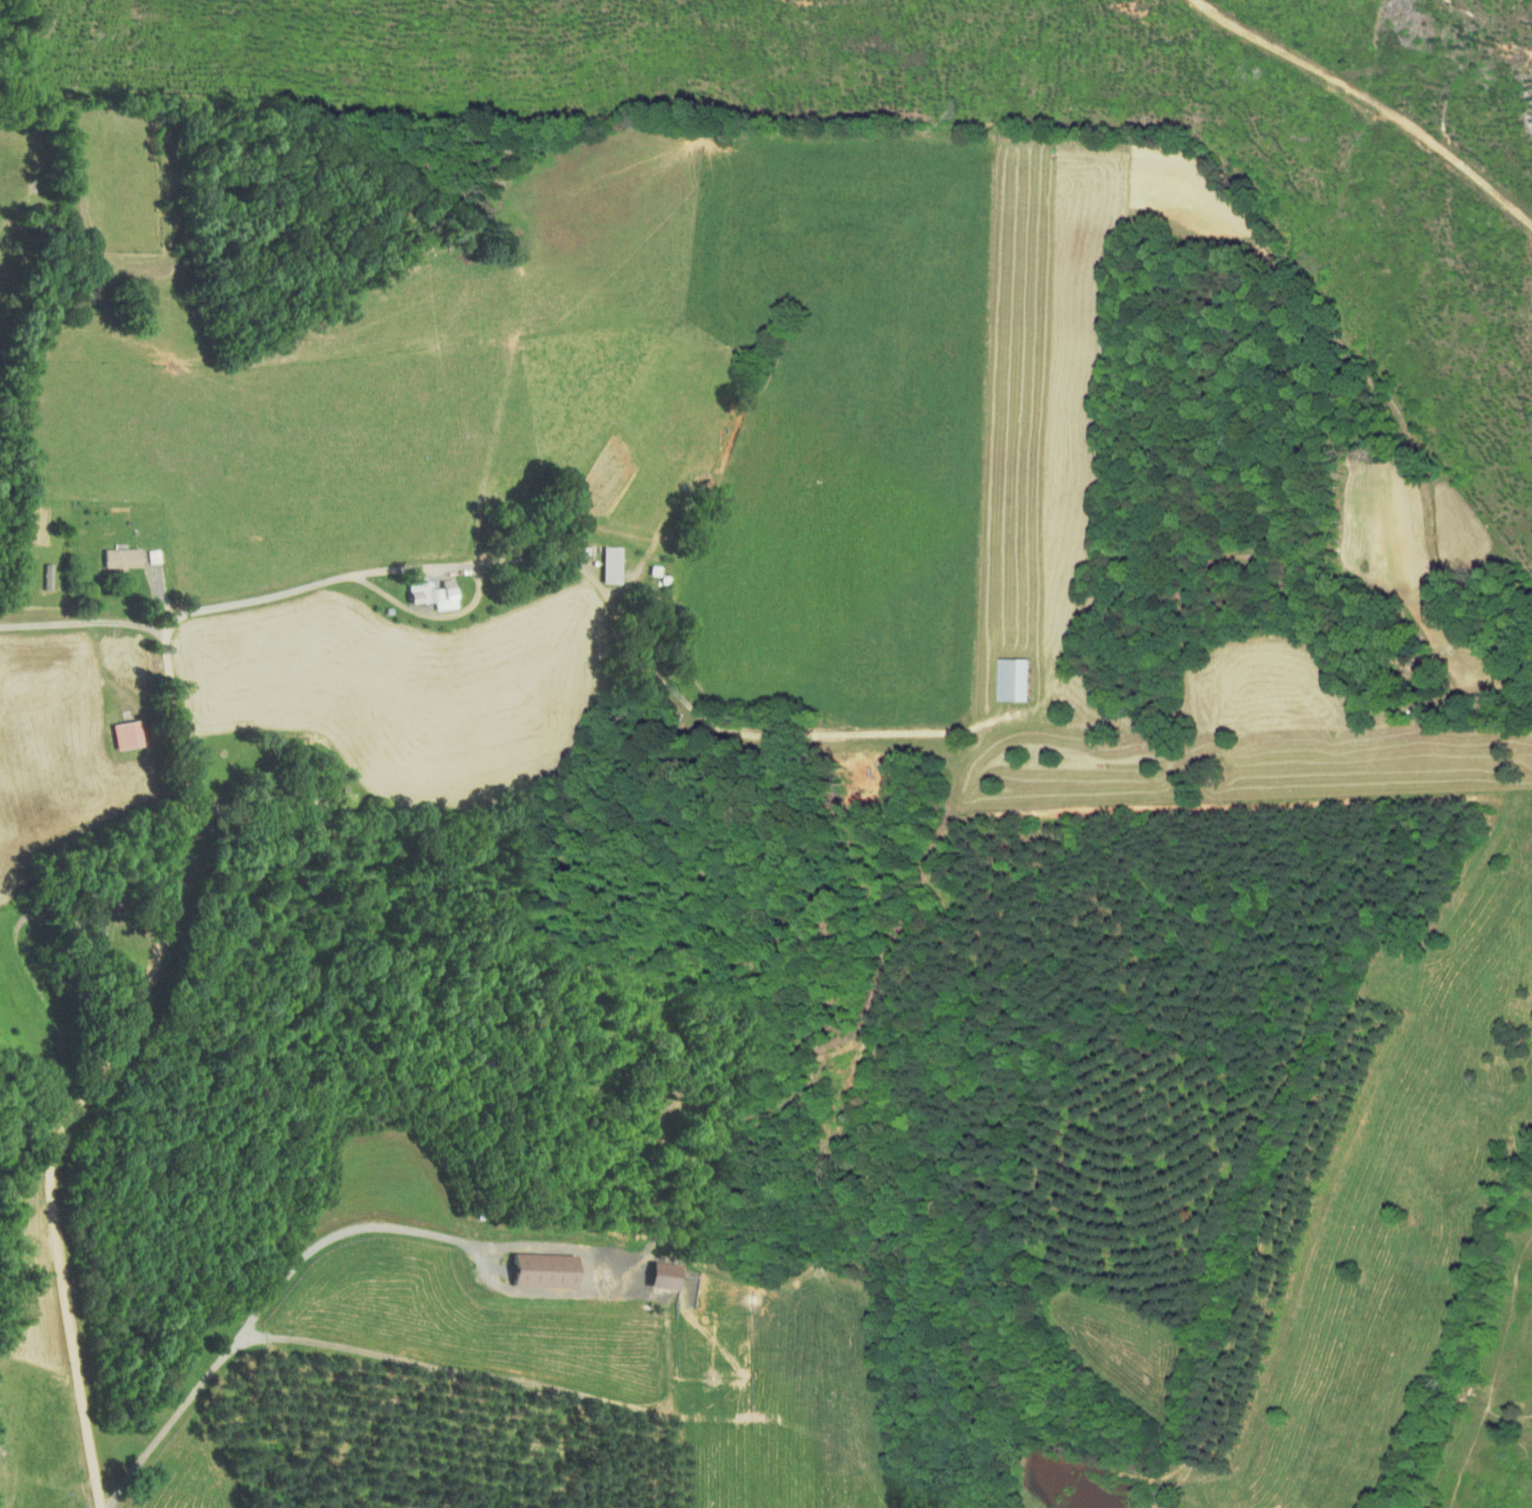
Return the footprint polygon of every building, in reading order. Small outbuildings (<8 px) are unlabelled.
[(617,583),(619,546),(601,545),(600,582),(617,583)] [(100,549),(101,567),(138,566),(138,548),(100,549)] [(159,561),(157,549),(145,550),(147,563),(159,561)] [(432,600),(433,610),(455,607),(451,578),(439,579),(440,587),(427,588),(426,579),(404,582),(407,603),(432,600)] [(1025,701),(1026,659),(996,658),(995,700),(1025,701)] [(107,724),(112,750),(139,745),(133,719),(107,724)] [(572,1289),(573,1255),(507,1253),(506,1286),(572,1289)] [(676,1265),(648,1262),(645,1288),(674,1291),(676,1265)]
